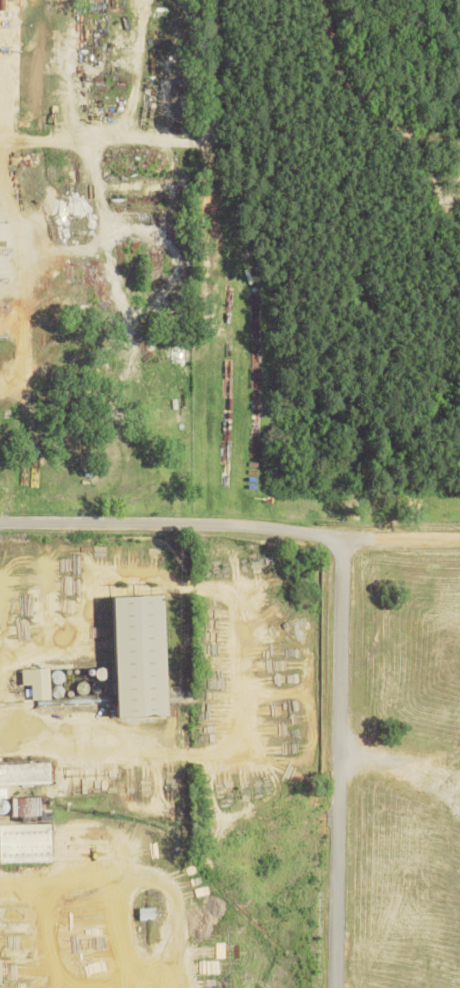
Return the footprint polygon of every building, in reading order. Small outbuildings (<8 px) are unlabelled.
[(25,667),(25,684),(35,684),(36,699),(55,698),(54,667),(25,667)] [(56,782),(56,762),(0,763),(0,783),(56,782)] [(19,815),(48,814),(47,796),(19,796),(19,815)]
